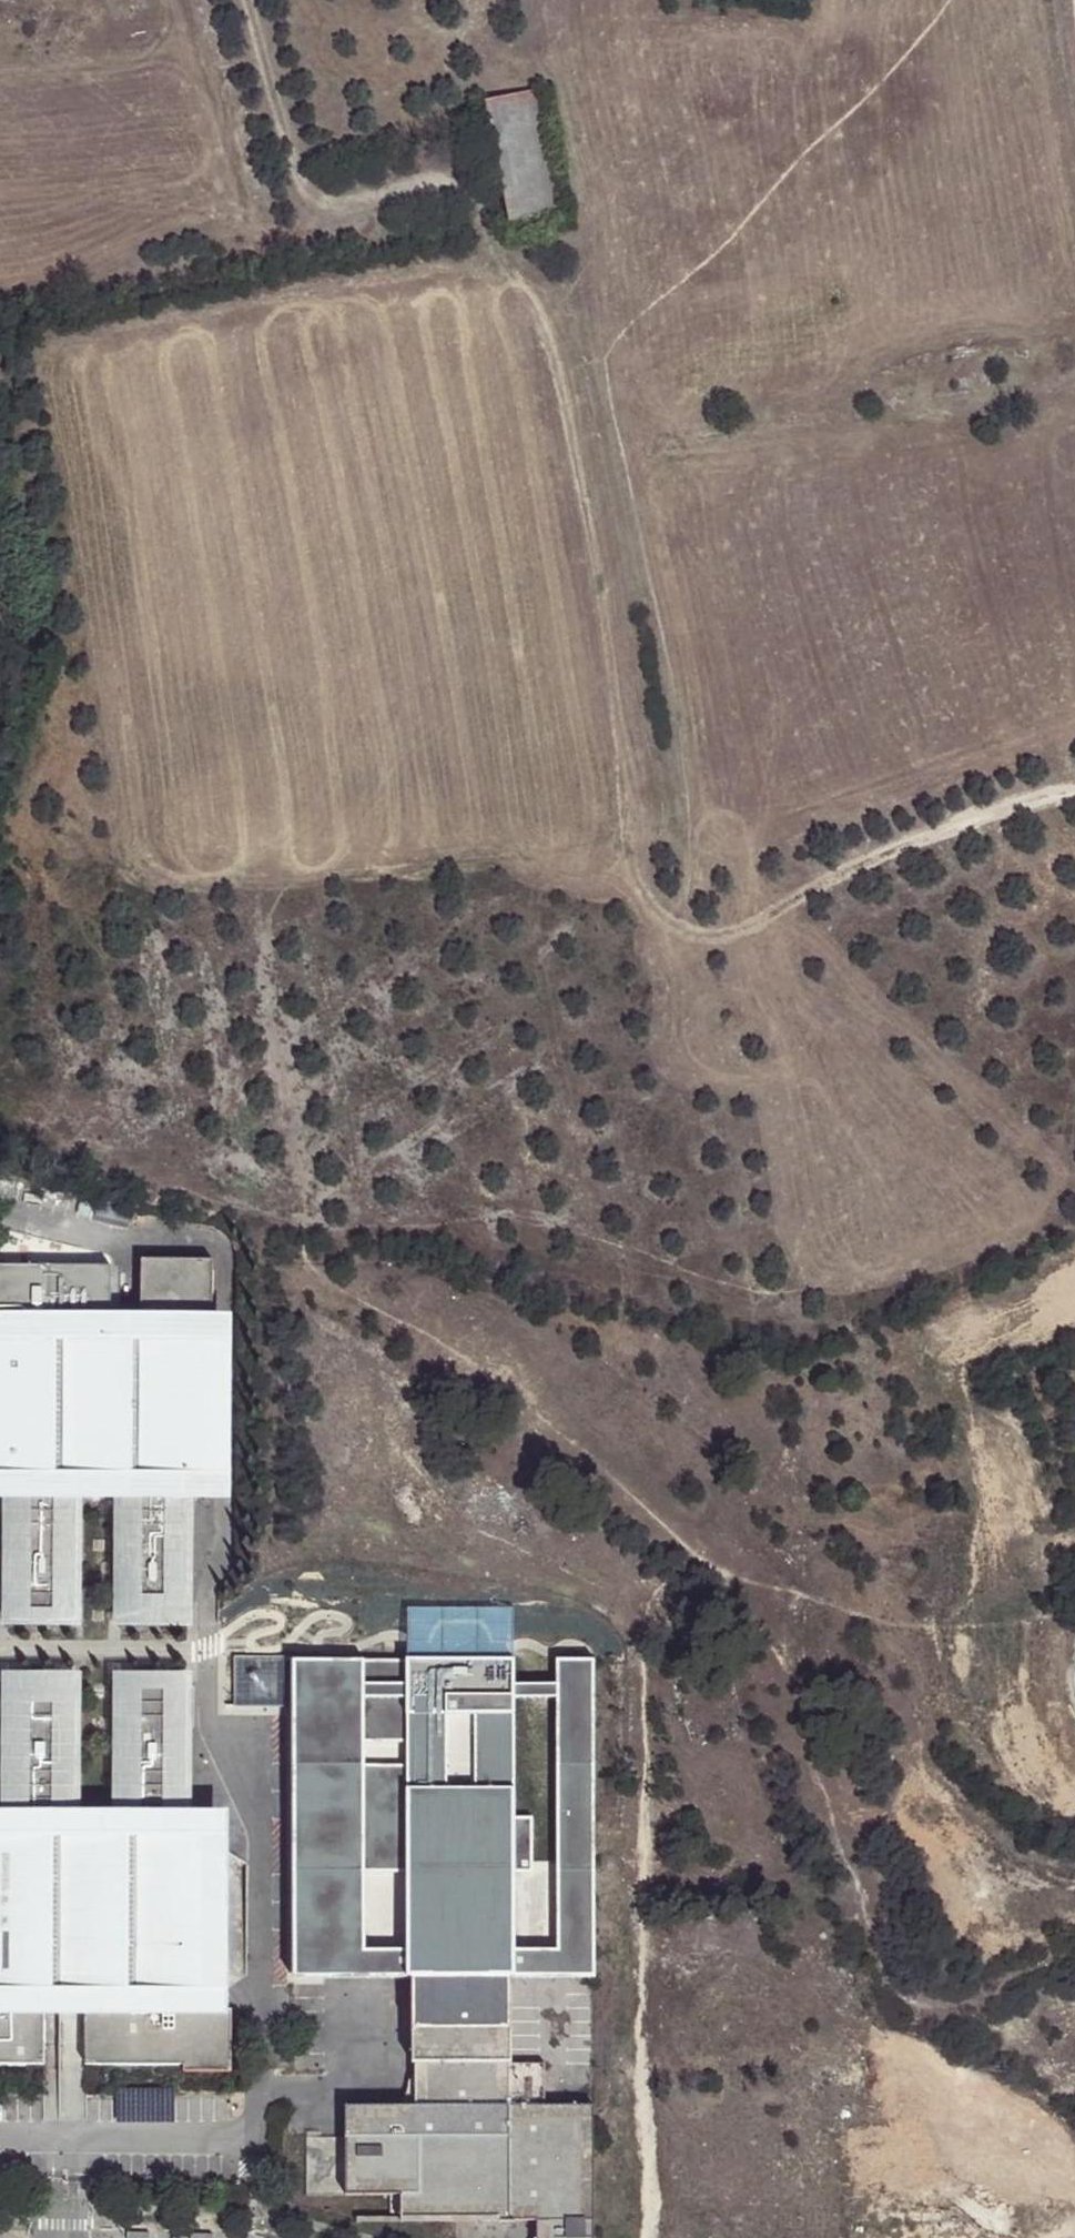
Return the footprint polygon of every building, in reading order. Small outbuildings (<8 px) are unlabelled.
[(498,155),(509,221),(559,211),(537,91),(489,100),(498,155)] [(16,1504),(15,1632),(83,1632),(84,1504),(127,1504),(126,1627),(193,1613),(194,1487),(218,1487),(219,1349),(195,1350),(195,1332),(219,1332),(219,1269),(147,1268),(147,1307),(117,1307),(117,1275),(0,1274),(0,1504),(16,1504)] [(290,1664),(239,1664),(240,1715),(290,1714),(290,1664)] [(565,1959),(521,1959),(521,1880),(538,1879),(538,1826),(520,1826),(519,1668),(299,1670),(302,1986),(419,1985),(518,1985),(599,1984),(599,1668),(563,1668),(565,1959)] [(51,2077),(51,2023),(91,2022),(91,2077),(189,2078),(189,2084),(238,2085),(238,2021),(192,2021),(192,1979),(217,1979),(218,1893),(193,1893),(193,1692),(125,1704),(124,1829),(82,1829),(83,1708),(15,1707),(14,1829),(0,1828),(0,2076),(51,2077)] [(353,2202),(408,2202),(408,2229),(544,2228),(544,2237),(599,2237),(599,2112),(552,2113),(552,2071),(519,2070),(518,1985),(419,1985),(419,2070),(422,2070),(422,2113),(353,2113),(353,2202)]
